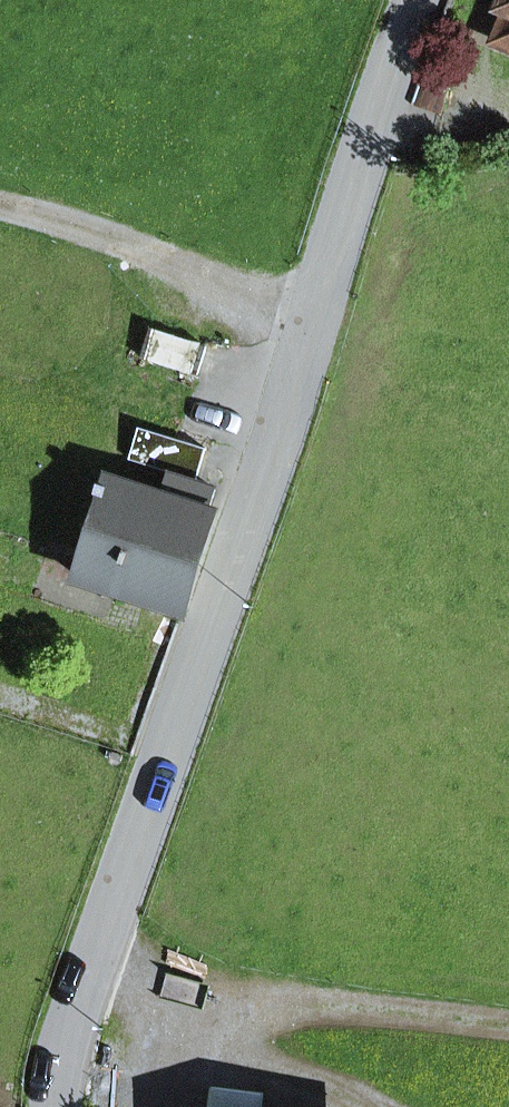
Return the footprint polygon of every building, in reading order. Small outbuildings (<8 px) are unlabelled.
[(497,40),(508,45),(508,11),(497,40)] [(462,66),(431,56),(416,103),(447,113),(462,66)] [(151,328),(141,357),(197,375),(206,347),(151,328)] [(139,428),(129,459),(197,480),(207,449),(139,428)] [(105,496),(80,578),(183,611),(213,513),(208,511),(215,489),(172,476),(165,497),(111,480),(109,488),(101,485),(99,494),(105,496)]
